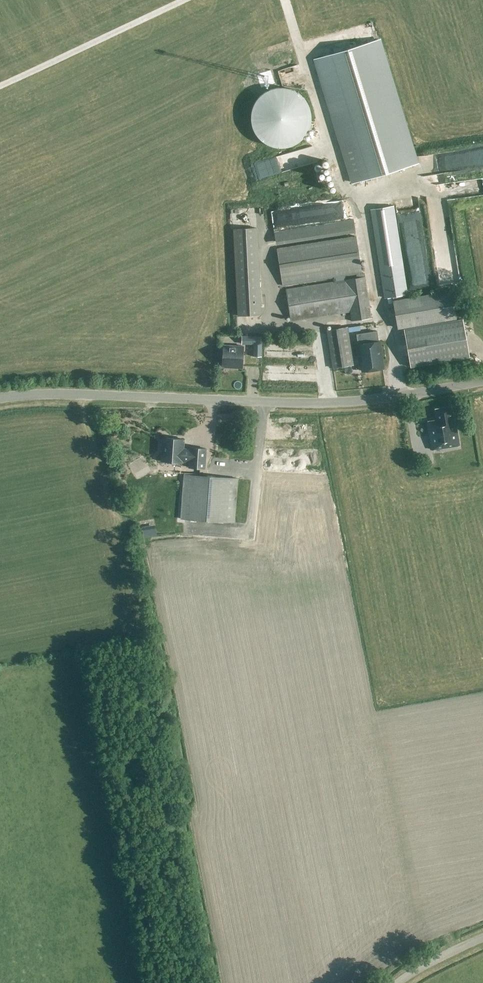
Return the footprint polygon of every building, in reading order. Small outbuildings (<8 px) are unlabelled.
[(378,40),(315,59),(353,183),(416,163),(378,40)] [(252,109),(250,116),(251,121),(251,126),(253,131),(256,135),(259,138),(261,141),(266,144),(272,147),(278,148),(283,148),(289,147),(294,145),(298,142),(302,139),(306,134),(308,129),(310,124),(311,118),(311,112),(309,106),(306,101),(301,96),(298,93),(292,90),(287,88),(281,87),(276,88),(271,89),(266,91),(262,94),(258,98),(254,104),(252,109)] [(427,190),(435,246),(447,244),(439,189),(427,190)] [(393,206),(371,210),(385,298),(393,297),(398,328),(455,318),(451,291),(408,298),(393,206)] [(354,229),(353,219),(274,232),(275,241),(354,229)] [(256,228),(233,230),(238,315),(261,314),(256,228)] [(362,274),(355,236),(277,249),(283,286),(335,277),(336,281),(286,290),(291,321),(349,311),(351,321),(372,318),(364,274),(362,274)] [(463,319),(404,329),(411,367),(469,356),(463,319)] [(353,365),(347,327),(326,331),(333,368),(353,365)] [(374,342),(372,332),(356,334),(358,345),(357,345),(358,355),(360,354),(363,371),(382,368),(378,341),(374,342)] [(242,368),(243,345),(224,344),(222,367),(242,368)] [(428,423),(434,451),(459,445),(451,406),(435,410),(438,421),(428,423)] [(184,439),(163,438),(161,461),(182,462),(182,461),(189,462),(189,467),(205,469),(206,449),(190,447),(190,450),(183,450),(184,439)] [(184,475),(181,519),(234,523),(237,479),(184,475)]
